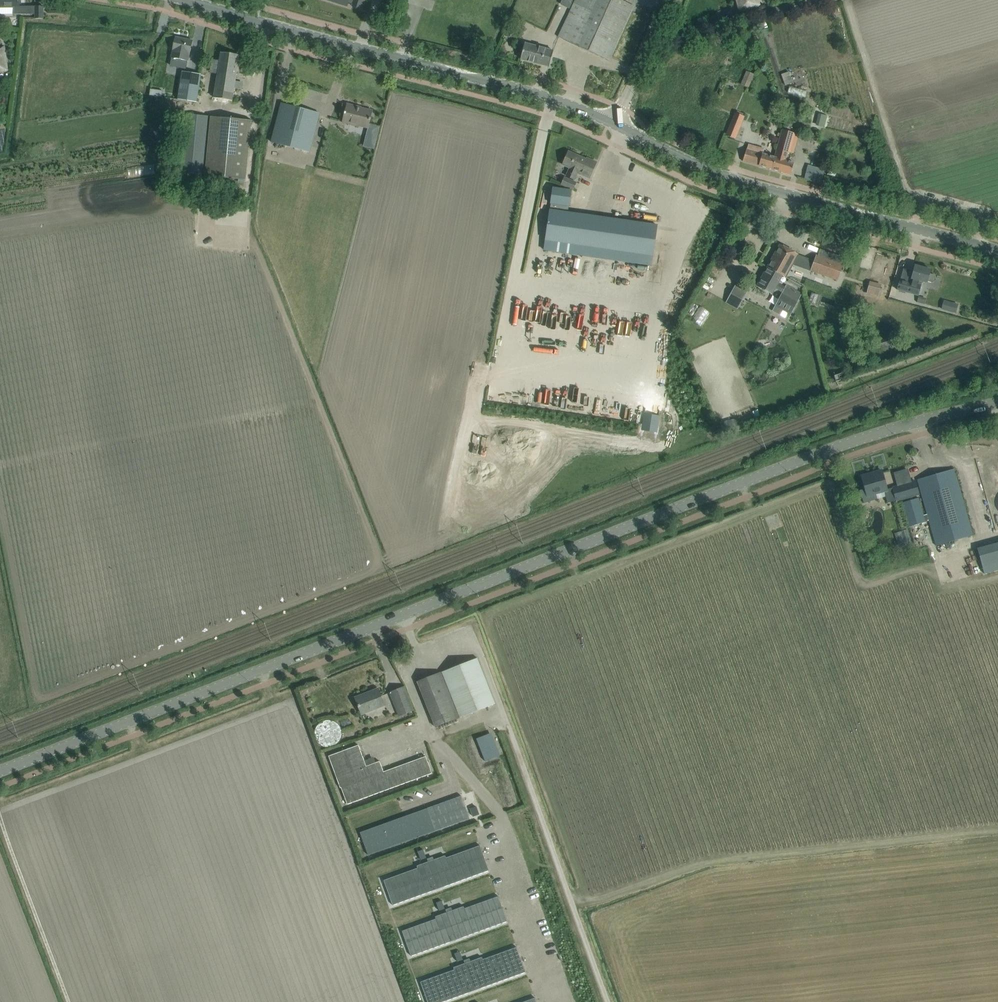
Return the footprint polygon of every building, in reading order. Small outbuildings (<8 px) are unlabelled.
[(13,14),(35,14),(35,19),(43,19),(43,6),(19,6),(19,0),(0,0),(0,7),(13,7),(13,14)] [(346,7),(348,3),(351,3),(352,4),(352,6),(361,9),(364,0),(326,0),(346,7)] [(452,9),(470,13),(473,0),(454,0),(452,9)] [(608,61),(633,6),(620,0),(575,0),(567,17),(558,37),(608,61)] [(758,6),(758,5),(755,6),(753,0),(736,0),(739,11),(758,6)] [(175,37),(172,50),(173,50),(171,58),(188,61),(192,40),(175,37)] [(553,51),(524,43),(520,59),(549,67),(553,51)] [(0,46),(0,71),(8,71),(6,45),(0,46)] [(221,52),(214,98),(232,101),(239,55),(221,52)] [(746,71),(741,85),(748,88),(754,73),(746,71)] [(181,72),(176,99),(196,102),(200,75),(181,72)] [(784,76),(788,87),(796,84),(792,74),(784,76)] [(809,98),(809,92),(792,90),(791,96),(809,98)] [(319,113),(281,103),(270,142),(309,152),(319,113)] [(356,125),(368,128),(372,111),(361,108),(361,107),(346,104),(342,122),(356,126),(356,125)] [(179,172),(247,178),(252,119),(184,113),(179,172)] [(725,135),(735,139),(744,116),(734,113),(725,135)] [(774,157),(772,163),(780,165),(778,171),(790,175),(791,171),(794,163),(785,160),(788,150),(792,133),(781,130),(777,147),(774,157)] [(747,144),(742,161),(778,171),(780,165),(772,163),(774,157),(754,152),(756,147),(747,144)] [(569,168),(566,176),(574,180),(578,171),(580,172),(579,174),(589,179),(596,162),(586,158),(586,160),(568,152),(562,165),(569,168)] [(812,182),(822,184),(824,170),(815,169),(812,182)] [(573,190),(576,182),(564,177),(560,185),(573,190)] [(651,264),(656,226),(548,211),(543,249),(651,264)] [(780,245),(767,267),(782,276),(785,277),(797,254),(780,245)] [(816,255),(810,271),(837,280),(843,265),(816,255)] [(899,279),(896,290),(915,295),(918,287),(916,287),(918,281),(926,283),(927,281),(932,283),(934,282),(935,277),(934,275),(929,273),(930,270),(915,265),(911,279),(912,279),(911,283),(899,279)] [(767,267),(757,286),(772,294),(775,288),(782,292),(784,287),(777,283),(782,276),(767,267)] [(877,297),(880,284),(869,281),(866,294),(877,297)] [(782,292),(774,306),(790,315),(801,295),(785,286),(784,287),(782,292)] [(745,295),(733,288),(725,304),(736,310),(745,295)] [(943,303),(941,309),(955,313),(957,305),(948,302),(948,304),(943,303)] [(706,331),(716,315),(701,306),(692,322),(706,331)] [(534,321),(536,312),(525,309),(523,318),(534,321)] [(773,318),(770,332),(784,335),(786,321),(773,318)] [(953,469),(917,479),(917,480),(926,514),(928,520),(935,544),(972,534),(953,469)] [(865,489),(859,491),(863,503),(877,499),(875,493),(883,491),(885,497),(887,503),(895,500),(919,494),(915,481),(911,482),(896,486),(896,487),(892,488),(887,489),(882,474),(881,471),(873,473),(874,475),(862,478),(861,476),(861,477),(865,489)] [(916,497),(901,501),(908,525),(923,521),(928,520),(926,514),(922,515),(916,497)] [(898,536),(901,546),(913,542),(910,533),(898,536)] [(997,570),(997,542),(977,548),(984,574),(997,570)] [(417,682),(421,691),(435,727),(495,704),(477,658),(417,682)] [(404,687),(390,692),(401,720),(415,715),(404,687)] [(361,713),(384,704),(378,689),(355,698),(361,713)] [(486,735),(476,739),(485,761),(495,757),(486,735)] [(432,773),(425,756),(383,772),(379,761),(366,766),(358,745),(328,756),(340,788),(341,788),(347,804),(432,773)] [(360,833),(368,855),(469,819),(461,796),(360,833)] [(480,796),(475,799),(481,811),(486,809),(480,796)] [(392,905),(489,870),(480,845),(446,857),(445,855),(416,866),(417,868),(383,880),(392,905)] [(507,921),(498,896),(464,908),(463,906),(435,916),(436,919),(402,931),(411,956),(507,921)] [(516,947),(482,959),(482,957),(453,967),(454,969),(420,982),(427,1001),(442,1001),(525,972),(516,947)]
